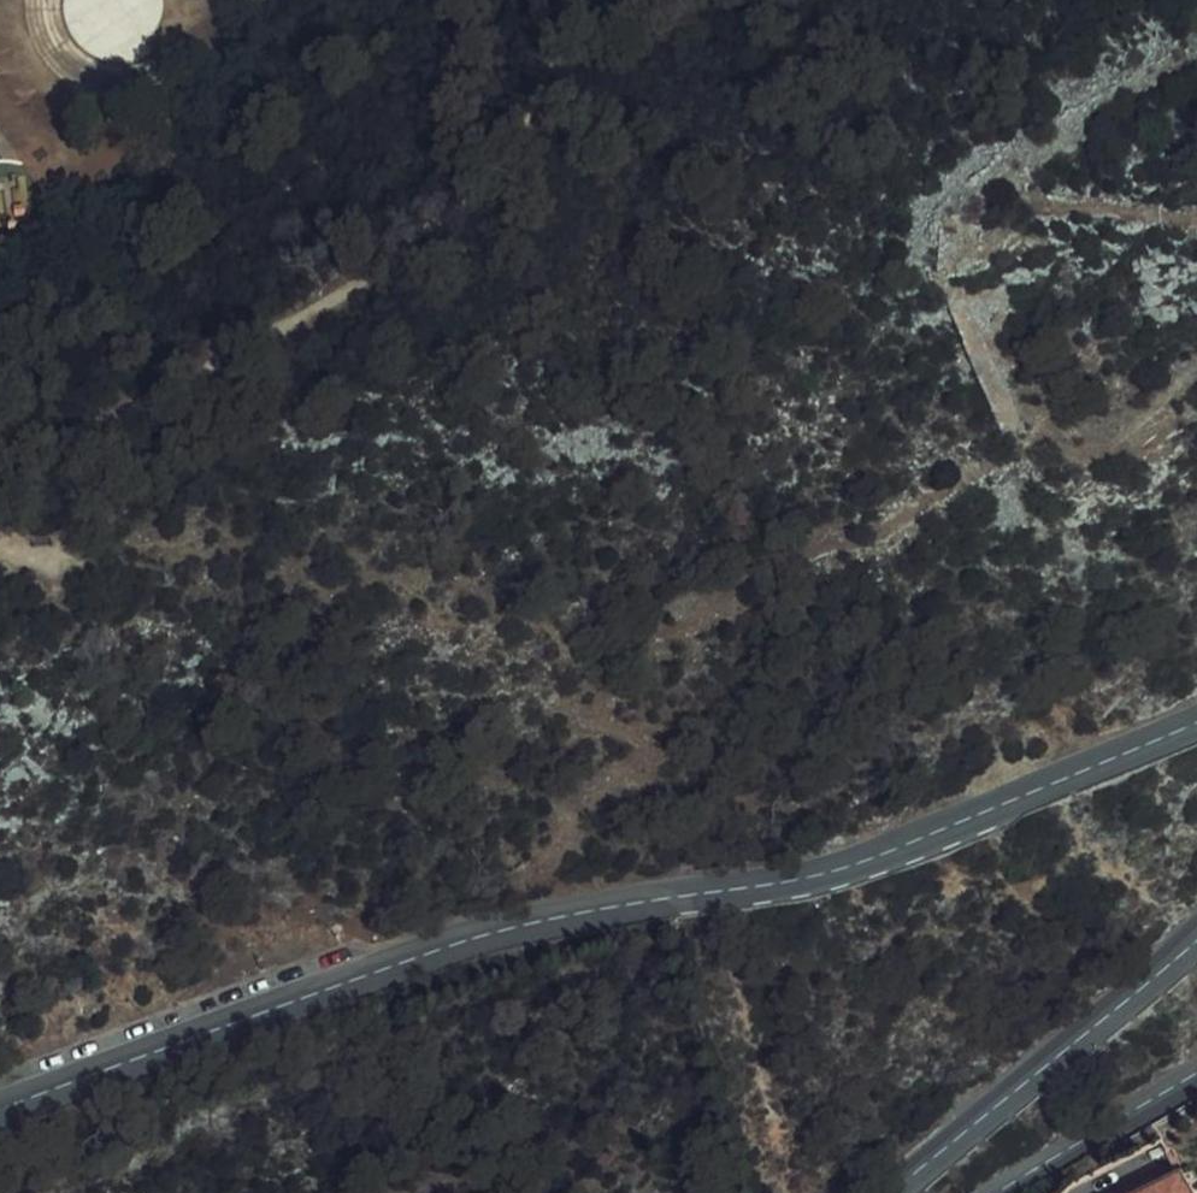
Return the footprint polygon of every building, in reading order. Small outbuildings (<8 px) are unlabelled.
[(1192,1169),(1184,1172),(1150,1192),(1196,1192),(1196,1180),(1192,1169)]
